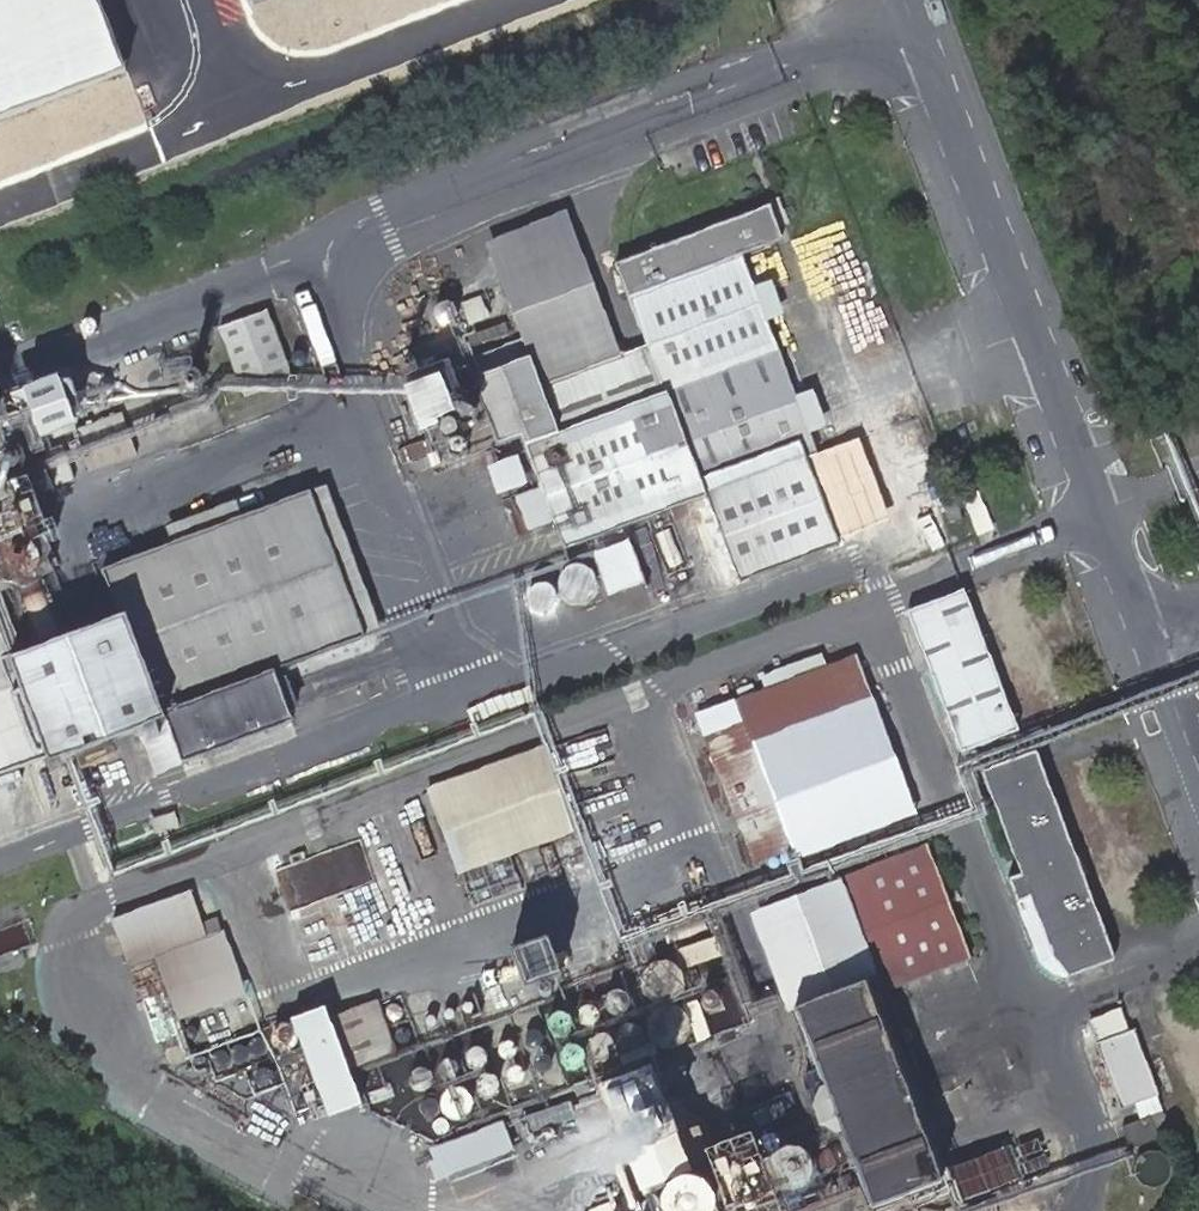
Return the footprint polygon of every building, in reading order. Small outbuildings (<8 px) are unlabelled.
[(87,0),(0,0),(0,124),(117,80),(87,0)] [(664,389),(697,476),(798,438),(804,452),(816,447),(742,254),(783,238),(770,203),(615,262),(645,341),(664,389)] [(622,350),(568,209),(487,240),(531,355),(541,380),(622,350)] [(293,384),(264,309),(216,328),(245,402),(293,384)] [(622,350),(541,380),(559,429),(664,389),(645,341),(622,350)] [(559,429),(531,355),(471,377),(496,443),(521,434),(524,442),(559,429)] [(446,370),(412,382),(429,428),(463,415),(446,370)] [(38,447),(94,424),(73,374),(9,400),(11,406),(14,405),(26,435),(32,433),(38,447)] [(703,491),(664,389),(559,429),(524,442),(563,544),(703,491)] [(798,438),(697,476),(703,491),(738,588),(839,549),(804,452),(798,438)] [(56,751),(58,758),(170,713),(186,758),(296,717),(275,667),(364,633),(313,489),(107,567),(127,615),(14,657),(0,621),(0,772),(56,751)] [(642,588),(627,546),(593,558),(609,600),(642,588)] [(597,579),(593,574),(587,571),(581,570),(575,571),(569,573),(564,578),(561,584),(561,590),(562,596),(565,602),(570,606),(577,609),(583,609),(589,607),(595,603),(598,598),(600,591),(600,585),(597,579)] [(965,596),(908,617),(961,757),(1017,736),(965,596)] [(857,658),(737,702),(746,726),(795,853),(797,863),(916,819),(857,658)] [(795,853),(746,726),(706,741),(755,868),(795,853)] [(540,749),(427,790),(458,874),(572,833),(540,749)] [(1040,756),(981,777),(1020,881),(1009,885),(1018,909),(1033,904),(1055,965),(1071,983),(1118,966),(1040,756)] [(928,846),(839,879),(883,997),(972,964),(928,846)] [(842,887),(752,919),(790,1026),(800,1022),(872,995),(880,994),(842,887)] [(190,890),(114,917),(130,963),(155,954),(207,935),(190,890)] [(207,935),(155,954),(178,1019),(248,994),(224,929),(207,935)] [(568,939),(518,957),(531,995),(582,978),(568,939)] [(394,957),(372,964),(378,981),(399,974),(394,957)] [(800,1022),(871,1210),(929,1210),(950,1203),(872,995),(800,1022)] [(726,1000),(722,1000),(719,1001),(716,1004),(714,1008),(714,1014),(715,1018),(718,1021),(721,1022),(729,1022),(732,1020),(736,1013),(735,1006),(730,1001),(726,1000)] [(398,1055),(378,1003),(328,1022),(348,1074),(398,1055)] [(618,1003),(614,1005),(611,1007),(609,1010),(607,1016),(609,1021),(611,1024),(615,1027),(618,1027),(622,1027),(626,1025),(629,1023),(631,1019),(631,1015),(630,1011),(628,1008),(622,1004),(618,1003)] [(704,1013),(697,1010),(693,1011),(690,1013),(687,1016),(685,1019),(685,1023),(686,1027),(688,1031),(691,1033),(699,1034),(703,1033),(708,1027),(709,1019),(707,1015),(704,1013)] [(586,1015),(583,1017),(581,1020),(579,1023),(579,1027),(580,1031),(583,1034),(586,1036),(590,1037),(594,1037),(597,1035),(600,1033),(602,1029),(603,1025),(602,1022),(600,1018),(598,1016),(594,1014),(590,1014),(586,1015)] [(325,1017),(293,1029),(329,1127),(361,1116),(348,1074),(328,1022),(325,1017)] [(562,1023),(558,1024),(555,1026),(552,1028),(550,1032),(550,1036),(550,1040),(553,1043),(555,1046),(560,1047),(563,1047),(567,1046),(571,1044),(573,1040),(574,1036),(574,1032),(572,1029),(566,1024),(562,1023)] [(730,1050),(737,1052),(741,1052),(745,1050),(747,1046),(749,1043),(749,1039),(748,1035),(746,1032),(739,1028),(731,1030),(728,1032),(726,1036),(725,1039),(727,1047),(730,1050)] [(705,1061),(709,1061),(713,1060),(716,1058),(718,1054),(720,1051),(720,1047),(718,1043),(713,1038),(705,1037),(699,1042),(697,1045),(696,1049),(697,1053),(698,1056),(702,1059),(705,1061)] [(637,1040),(634,1038),(630,1038),(626,1039),(623,1041),(621,1045),(620,1048),(620,1052),(621,1056),(624,1059),(627,1061),(631,1061),(635,1061),(638,1059),(641,1056),(643,1053),(643,1049),(642,1045),(640,1042),(637,1040)] [(1154,1042),(1117,1056),(1151,1144),(1161,1140),(1188,1130),(1154,1042)] [(608,1047),(604,1047),(600,1047),(597,1049),(594,1052),(593,1056),(593,1060),(594,1063),(596,1067),(599,1069),(603,1070),(607,1070),(610,1069),(613,1067),(616,1063),(617,1059),(616,1055),(615,1052),(612,1049),(608,1047)] [(679,1048),(675,1049),(672,1051),(669,1054),(668,1057),(668,1061),(668,1064),(671,1068),(673,1070),(677,1071),(681,1071),(685,1070),(688,1068),(690,1064),(691,1061),(690,1057),(689,1054),(683,1049),(679,1048)] [(478,1055),(474,1056),(471,1058),(468,1061),(467,1064),(466,1068),(468,1072),(470,1075),(473,1077),(476,1078),(480,1078),(484,1077),(487,1075),(489,1071),(490,1067),(489,1064),(488,1060),(485,1057),(482,1056),(478,1055)] [(577,1057),(573,1057),(569,1058),(566,1060),(563,1063),(562,1067),(562,1070),(563,1074),(566,1077),(569,1079),(572,1080),(576,1080),(580,1079),(583,1076),(585,1073),(586,1069),(585,1065),(583,1062),(580,1059),(577,1057)] [(650,1059),(643,1062),(641,1066),(640,1069),(641,1073),(644,1078),(647,1081),(651,1081),(654,1081),(658,1079),(660,1076),(662,1073),(662,1070),(659,1063),(653,1060),(650,1059)] [(541,1069),(537,1070),(533,1071),(530,1074),(528,1077),(527,1081),(528,1085),(530,1088),(532,1091),(536,1092),(543,1092),(549,1087),(550,1080),(549,1076),(544,1071),(541,1069)] [(491,1087),(487,1087),(484,1088),(481,1090),(478,1093),(477,1096),(477,1100),(479,1104),(481,1107),(484,1109),(488,1110),(492,1109),(495,1108),(498,1105),(500,1102),(500,1098),(500,1094),(498,1091),(495,1088),(491,1087)] [(469,1099),(464,1095),(459,1094),(453,1095),(448,1097),(444,1101),(442,1106),(441,1111),(442,1116),(445,1121),(449,1125),(454,1127),(459,1127),(464,1126),(469,1123),(472,1119),(474,1114),(474,1108),(473,1103),(469,1099)] [(604,1114),(642,1210),(658,1210),(697,1196),(657,1094),(604,1114)] [(455,1133),(452,1133),(448,1135),(446,1137),(444,1141),(444,1144),(444,1148),(449,1154),(452,1155),(460,1154),(463,1151),(466,1145),(465,1138),(462,1135),(459,1133),(455,1133)] [(825,1193),(809,1153),(785,1162),(775,1133),(725,1152),(747,1210),(776,1210),(825,1193)] [(1167,1156),(1153,1162),(1161,1183),(1198,1168),(1198,1160),(1194,1147),(1167,1156)] [(537,1153),(479,1173),(486,1192),(544,1172),(537,1153)] [(715,1209),(707,1203),(698,1201),(688,1202),(679,1206),(674,1210),(717,1210),(715,1209)]
